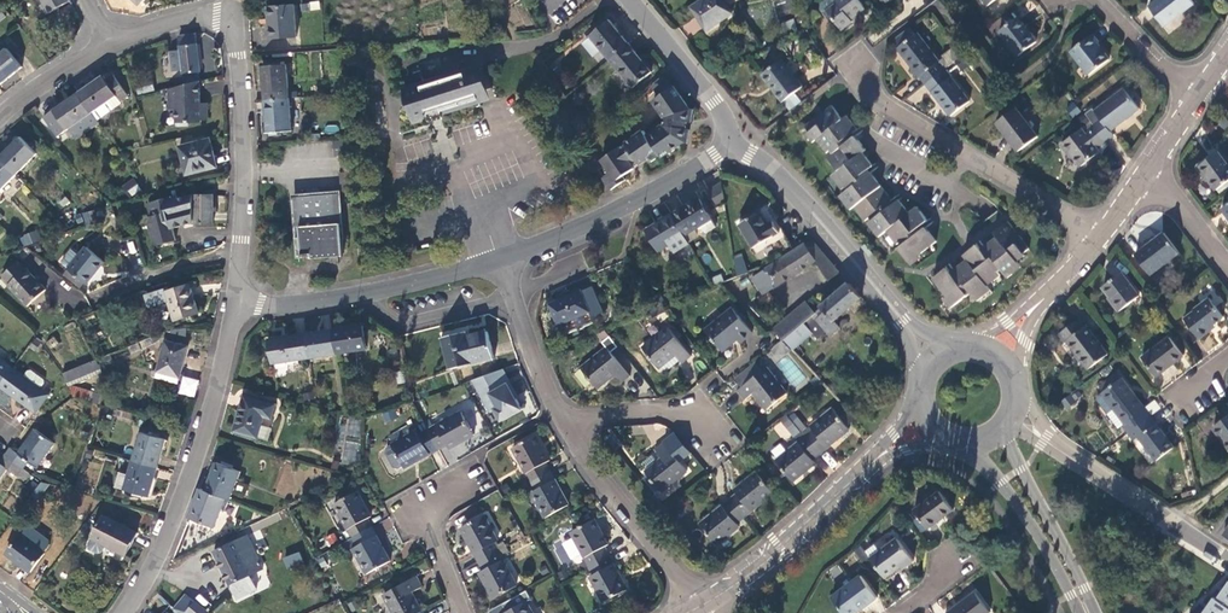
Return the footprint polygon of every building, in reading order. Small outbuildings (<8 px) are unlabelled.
[(71,0),(46,0),(46,1),(52,10),(71,0)] [(725,0),(700,0),(692,5),(701,17),(709,28),(732,11),(725,0)] [(858,0),(835,0),(825,8),(839,28),(851,19),(849,17),(863,6),(858,0)] [(1188,0),(1159,0),(1148,8),(1163,27),(1183,12),(1182,10),(1191,3),(1188,0)] [(46,14),(52,10),(46,1),(40,4),(46,14)] [(295,35),(293,4),(269,6),(270,36),(295,35)] [(1035,41),(1016,16),(997,30),(1015,54),(1035,41)] [(784,21),(787,31),(796,28),(793,18),(784,21)] [(592,36),(612,61),(631,45),(611,21),(592,36)] [(195,34),(179,36),(180,49),(182,69),(183,72),(199,70),(195,34)] [(918,75),(923,82),(942,68),(917,34),(897,49),(917,76),(918,75)] [(1086,75),(1106,59),(1095,44),(1097,43),(1091,34),(1069,51),(1086,75)] [(19,64),(5,43),(0,47),(0,79),(19,64)] [(655,73),(631,45),(612,61),(634,89),(655,73)] [(172,70),(182,69),(180,49),(170,51),(172,70)] [(801,82),(779,56),(761,72),(782,97),(801,82)] [(261,67),(263,99),(287,97),(285,65),(261,67)] [(478,68),(402,90),(411,122),(451,111),(479,103),(474,88),(483,85),(478,68)] [(966,101),(942,68),(923,82),(948,113),(966,101)] [(105,76),(81,93),(94,113),(100,122),(125,104),(123,101),(131,96),(116,75),(108,80),(105,76)] [(138,91),(154,88),(151,76),(136,80),(138,91)] [(659,82),(665,91),(672,85),(665,77),(659,82)] [(199,102),(197,80),(165,88),(168,110),(175,109),(176,126),(189,125),(188,122),(201,121),(200,119),(207,118),(206,107),(199,107),(199,102)] [(665,91),(659,82),(654,86),(662,96),(654,102),(655,103),(677,88),(676,87),(674,88),(672,85),(665,91)] [(677,88),(655,103),(661,111),(683,97),(677,88)] [(1097,120),(1091,125),(1104,142),(1112,137),(1108,132),(1136,111),(1122,90),(1092,112),(1097,120)] [(94,113),(81,93),(47,115),(60,135),(72,128),(94,113)] [(290,132),(287,97),(263,99),(266,133),(290,132)] [(621,148),(604,160),(608,165),(620,185),(627,180),(624,176),(638,167),(637,165),(640,163),(642,165),(660,153),(661,154),(670,148),(673,152),(682,146),(683,143),(689,144),(691,131),(686,130),(687,123),(693,123),(695,110),(689,109),(689,106),(683,97),(661,111),(666,118),(668,119),(667,127),(664,126),(650,137),(645,132),(627,144),(628,145),(622,150),(621,148)] [(817,134),(828,148),(850,132),(849,131),(854,128),(844,113),(839,117),(829,103),(801,124),(812,138),(817,134)] [(1036,135),(1014,108),(995,122),(1017,151),(1036,135)] [(94,113),(72,128),(79,138),(101,123),(100,122),(94,113)] [(1094,150),(1104,142),(1091,125),(1081,132),(1079,130),(1060,144),(1065,153),(1068,151),(1078,166),(1096,153),(1094,150)] [(840,191),(846,199),(873,179),(865,168),(869,165),(859,150),(862,148),(850,132),(828,148),(829,150),(824,154),(835,168),(831,171),(844,188),(840,191)] [(1206,154),(1214,150),(1206,134),(1198,138),(1206,154)] [(0,158),(0,159),(17,175),(39,153),(22,137),(0,158)] [(215,165),(209,137),(178,143),(185,172),(215,165)] [(661,154),(663,157),(664,158),(673,152),(670,148),(661,154)] [(1217,153),(1196,168),(1203,177),(1205,176),(1215,190),(1227,181),(1227,169),(1217,153)] [(17,175),(0,159),(0,192),(17,175)] [(612,173),(605,177),(604,178),(612,190),(620,185),(608,165),(606,166),(612,173)] [(122,185),(128,197),(141,191),(134,178),(122,185)] [(887,228),(890,231),(917,210),(914,207),(906,212),(896,198),(890,202),(873,179),(846,199),(861,220),(865,216),(878,233),(887,228)] [(718,201),(727,202),(724,183),(711,189),(718,201)] [(152,200),(155,213),(153,214),(150,220),(155,240),(158,239),(159,242),(178,237),(173,220),(176,219),(178,224),(196,220),(196,221),(215,221),(215,192),(196,192),(196,194),(188,194),(180,196),(179,193),(152,200)] [(343,252),(339,194),(291,198),(296,256),(310,256),(310,254),(343,252)] [(702,197),(673,214),(685,234),(697,226),(699,231),(702,229),(705,232),(718,225),(710,210),(712,209),(708,203),(706,204),(702,197)] [(788,233),(771,204),(742,222),(757,251),(788,233)] [(924,220),(917,210),(890,231),(900,243),(895,247),(905,260),(933,241),(920,223),(924,220)] [(84,223),(93,222),(92,211),(83,212),(84,223)] [(675,252),(690,242),(685,234),(673,214),(649,229),(660,247),(669,242),(675,252)] [(995,237),(977,249),(994,272),(997,271),(1000,274),(1015,265),(1011,259),(1025,250),(1005,222),(991,232),(995,237)] [(36,229),(19,238),(24,247),(41,238),(36,229)] [(1163,232),(1135,254),(1149,274),(1178,252),(1163,232)] [(832,280),(844,272),(813,236),(755,275),(759,283),(765,279),(771,290),(819,260),(832,280)] [(981,282),(994,272),(977,249),(974,245),(959,255),(963,260),(947,272),(943,267),(929,277),(950,305),(967,293),(970,297),(984,287),(981,282)] [(104,261),(86,246),(69,269),(86,283),(104,261)] [(365,246),(356,247),(357,261),(366,260),(365,246)] [(744,257),(736,258),(738,272),(747,269),(744,257)] [(30,307),(49,290),(29,268),(28,269),(20,261),(4,276),(12,284),(11,286),(30,307)] [(711,272),(713,280),(718,278),(721,277),(719,269),(711,272)] [(1138,297),(1120,273),(1102,287),(1112,301),(1111,303),(1117,311),(1138,297)] [(173,315),(197,307),(188,279),(164,287),(163,283),(145,289),(149,301),(166,295),(173,315)] [(765,294),(771,290),(765,279),(759,283),(765,294)] [(837,319),(863,296),(851,281),(818,308),(813,313),(822,324),(832,336),(842,325),(837,319)] [(584,288),(554,304),(564,324),(594,308),(584,288)] [(1206,297),(1216,306),(1222,300),(1212,291),(1206,297)] [(1221,318),(1207,299),(1191,311),(1191,313),(1182,320),(1197,340),(1208,331),(1207,329),(1221,318)] [(751,327),(732,302),(705,324),(721,345),(732,337),(731,335),(735,331),(739,337),(751,327)] [(805,303),(776,327),(784,337),(813,313),(805,303)] [(794,347),(822,324),(813,313),(784,337),(794,347)] [(1104,355),(1082,326),(1080,327),(1075,320),(1055,335),(1062,344),(1063,343),(1085,370),(1104,355)] [(359,321),(331,325),(335,350),(362,347),(359,321)] [(331,325),(304,328),(308,354),(335,350),(331,325)] [(695,358),(670,327),(644,348),(659,369),(662,367),(667,373),(681,362),(684,366),(695,358)] [(271,359),(308,354),(304,328),(267,333),(271,359)] [(183,343),(185,330),(160,336),(157,337),(159,341),(164,340),(183,343)] [(448,370),(493,358),(486,332),(458,339),(457,333),(441,337),(448,370)] [(606,343),(607,345),(612,351),(619,345),(613,337),(606,343)] [(790,350),(794,347),(784,337),(772,346),(777,352),(790,350)] [(148,340),(138,345),(140,351),(151,347),(148,340)] [(1166,340),(1139,361),(1153,378),(1180,358),(1166,340)] [(176,387),(186,350),(162,344),(153,381),(176,387)] [(139,353),(136,345),(126,350),(129,357),(139,353)] [(621,382),(638,370),(627,356),(620,362),(612,351),(607,345),(573,372),(583,385),(591,378),(597,387),(614,374),(621,382)] [(12,366),(0,357),(0,381),(12,366)] [(107,357),(102,359),(104,367),(110,365),(107,357)] [(736,376),(743,386),(763,371),(755,361),(736,376)] [(67,383),(97,371),(93,362),(65,374),(67,383)] [(12,366),(0,381),(0,385),(33,411),(47,393),(38,386),(42,381),(42,378),(29,368),(26,368),(22,374),(12,366)] [(788,393),(768,367),(763,371),(743,386),(740,389),(747,400),(756,393),(768,409),(788,393)] [(503,369),(472,379),(490,411),(494,409),(501,420),(522,409),(508,383),(510,382),(503,369)] [(195,397),(198,379),(181,376),(178,394),(195,397)] [(1096,389),(1099,394),(1118,381),(1114,376),(1096,389)] [(1119,428),(1125,435),(1147,419),(1141,411),(1118,381),(1099,394),(1099,395),(1110,411),(1104,416),(1115,431),(1119,428)] [(278,394),(248,387),(240,423),(263,428),(269,404),(275,405),(278,394)] [(101,398),(68,388),(70,398),(99,407),(101,398)] [(1071,411),(1080,394),(1071,389),(1061,406),(1071,411)] [(1093,403),(1104,416),(1110,411),(1099,395),(1094,399),(1093,403)] [(1141,411),(1147,419),(1158,411),(1152,403),(1141,411)] [(816,428),(808,434),(822,451),(851,428),(845,419),(835,405),(812,423),(816,428)] [(382,413),(385,422),(399,417),(395,408),(382,413)] [(461,411),(427,430),(438,451),(447,446),(449,450),(474,436),(461,411)] [(341,462),(357,464),(362,419),(346,417),(341,462)] [(1211,430),(1227,452),(1227,417),(1211,430)] [(1153,426),(1147,419),(1125,435),(1130,442),(1135,439),(1151,462),(1169,449),(1153,426)] [(15,452),(8,446),(3,453),(21,467),(26,460),(35,466),(52,443),(33,429),(15,452)] [(406,469),(438,451),(427,430),(419,434),(417,431),(393,445),(394,445),(404,467),(406,469)] [(815,457),(822,451),(808,434),(779,457),(795,478),(817,460),(815,457)] [(514,448),(531,481),(552,471),(547,462),(549,460),(536,435),(514,448)] [(142,436),(133,465),(157,473),(165,443),(142,436)] [(689,470),(666,440),(657,448),(658,450),(641,464),(648,472),(646,473),(662,493),(689,470)] [(404,467),(394,445),(389,448),(387,453),(394,467),(400,469),(404,467)] [(5,467),(22,479),(27,472),(21,467),(3,453),(0,457),(0,473),(5,467)] [(225,455),(211,485),(231,493),(234,494),(246,465),(225,455)] [(149,500),(157,473),(133,465),(125,493),(149,500)] [(570,505),(552,471),(531,481),(537,491),(534,493),(547,518),(570,505)] [(743,494),(734,501),(747,517),(777,493),(762,473),(740,491),(743,494)] [(44,495),(47,483),(37,481),(35,493),(44,495)] [(219,520),(231,493),(211,485),(206,483),(194,511),(219,520)] [(940,488),(916,508),(931,528),(956,508),(940,488)] [(335,505),(353,539),(373,528),(368,519),(371,517),(357,492),(335,505)] [(740,523),(747,517),(734,501),(704,525),(720,547),(743,527),(740,523)] [(463,528),(481,561),(499,551),(495,542),(500,539),(487,514),(463,528)] [(135,533),(101,515),(87,542),(86,546),(87,549),(96,554),(99,553),(101,551),(104,546),(123,556),(135,533)] [(576,531),(593,565),(610,556),(606,549),(610,547),(595,520),(576,531)] [(4,553),(28,571),(42,552),(47,544),(48,540),(28,525),(25,526),(19,534),(18,535),(4,553)] [(391,561),(373,528),(353,539),(357,546),(353,549),(367,575),(391,561)] [(217,550),(241,598),(259,589),(258,586),(251,574),(261,568),(263,567),(246,535),(217,550)] [(914,556),(899,535),(881,549),(878,543),(870,550),(886,572),(900,561),(903,564),(914,556)] [(869,558),(860,546),(858,549),(866,560),(869,558)] [(295,551),(281,558),(286,567),(299,561),(295,551)] [(517,586),(499,551),(481,561),(485,571),(481,573),(495,598),(517,586)] [(629,590),(610,556),(593,565),(598,575),(594,577),(607,602),(629,590)] [(268,580),(261,568),(251,574),(258,586),(268,580)] [(835,597),(847,612),(855,612),(878,595),(863,574),(835,597)] [(394,612),(421,612),(422,612),(413,594),(423,588),(416,577),(385,595),(394,612)] [(992,608),(979,590),(949,612),(984,612),(992,608)] [(179,607),(186,612),(189,612),(199,603),(191,595),(179,607)] [(527,601),(506,612),(533,612),(527,601)] [(199,603),(189,612),(209,612),(199,603)]
